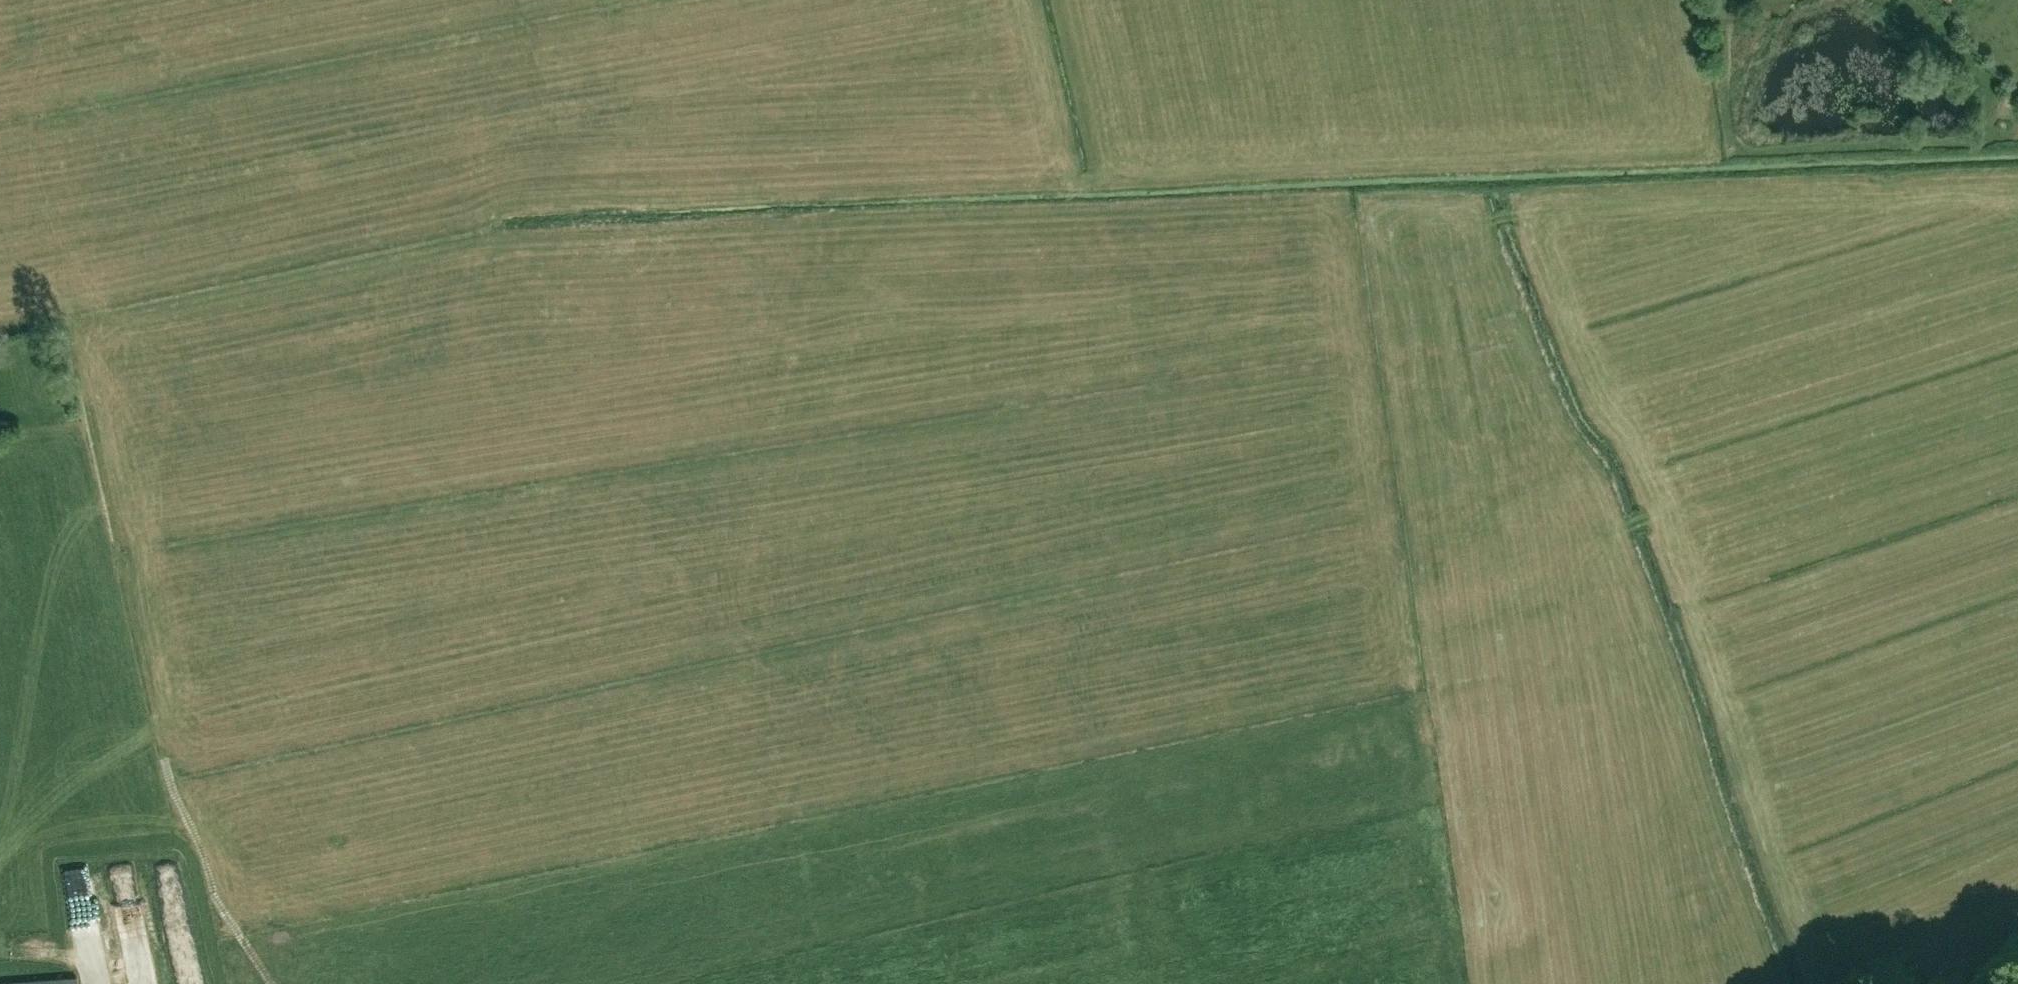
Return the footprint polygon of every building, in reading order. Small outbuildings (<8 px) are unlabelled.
[(103,873),(82,882),(89,900),(111,891),(103,873)]
